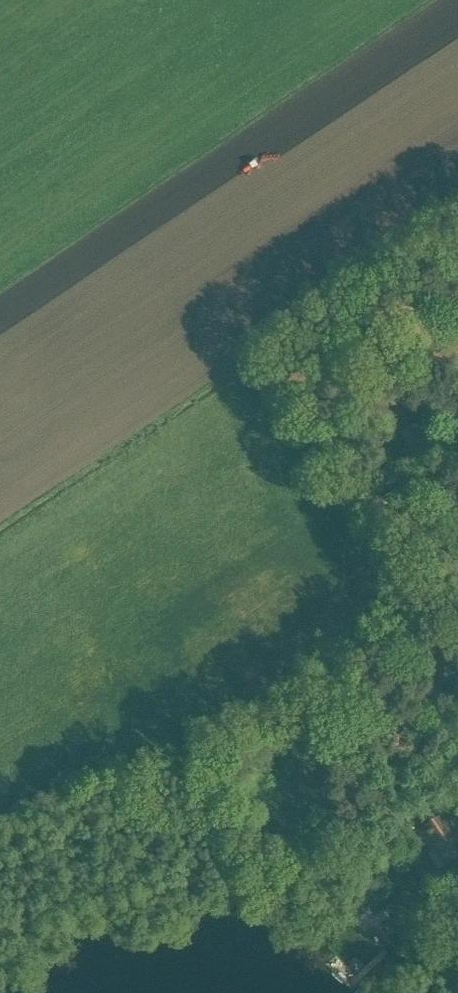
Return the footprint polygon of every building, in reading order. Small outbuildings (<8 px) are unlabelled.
[(453,810),(420,832),(433,853),(436,851),(448,866),(457,860),(457,818),(453,810)]
